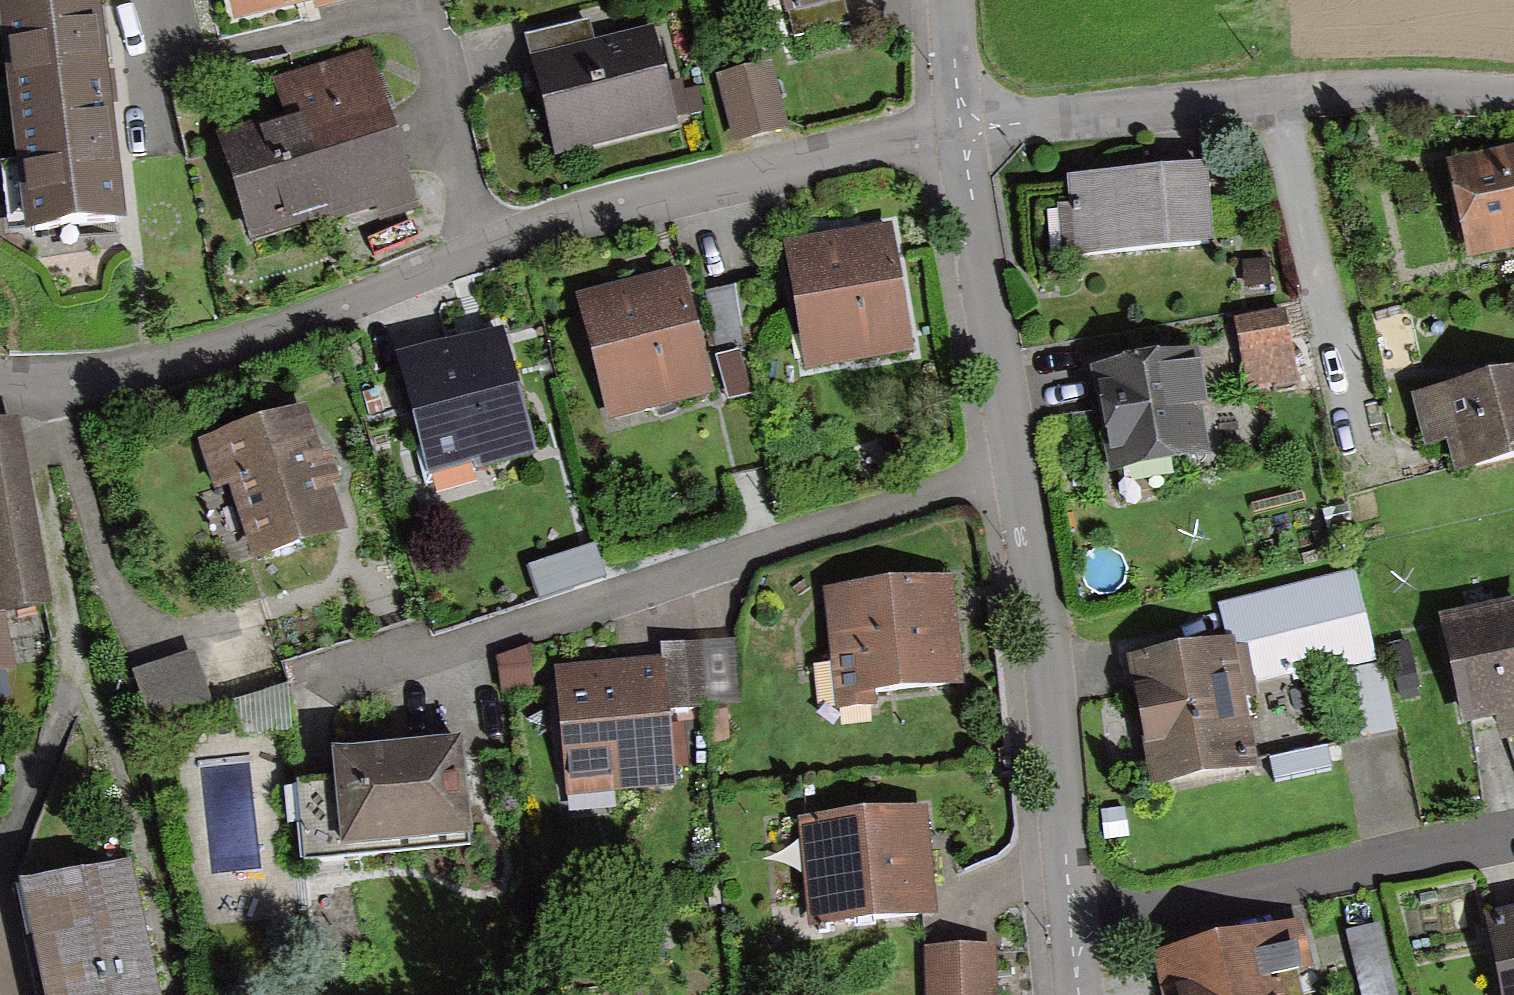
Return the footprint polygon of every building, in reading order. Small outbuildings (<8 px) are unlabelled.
[(20,153),(2,155),(10,229),(126,216),(113,93),(103,0),(4,0),(20,153)] [(237,14),(295,0),(233,0),(237,14)] [(786,10),(824,0),(783,0),(786,10)] [(786,10),(792,35),(848,20),(843,0),(824,0),(786,10)] [(526,32),(531,52),(592,35),(586,15),(526,32)] [(592,35),(531,52),(559,154),(684,120),(656,18),(592,35)] [(413,204),(364,53),(281,80),(293,115),(226,137),(252,218),(332,192),(338,213),(376,200),(381,215),(413,204)] [(766,66),(722,77),(736,136),(781,125),(766,66)] [(1468,261),(1513,252),(1513,148),(1447,163),(1468,261)] [(1058,206),(1062,259),(1215,247),(1208,167),(1066,178),(1068,205),(1058,206)] [(784,243),(807,372),(916,352),(893,223),(784,243)] [(1269,260),(1243,262),(1246,288),(1271,285),(1269,260)] [(575,297),(610,424),(716,395),(682,268),(575,297)] [(767,341),(756,282),(705,291),(716,351),(767,341)] [(1284,313),(1236,322),(1248,393),(1296,384),(1284,313)] [(397,356),(433,483),(538,454),(502,327),(397,356)] [(741,350),(715,357),(729,403),(754,396),(741,350)] [(1198,352),(1092,371),(1110,477),(1211,459),(1202,409),(1208,408),(1198,352)] [(1455,475),(1513,461),(1513,372),(1412,397),(1425,451),(1447,445),(1455,475)] [(228,489),(254,566),(352,533),(308,405),(198,442),(216,493),(228,489)] [(11,696),(6,670),(15,669),(5,616),(55,606),(20,419),(0,423),(0,698),(11,696)] [(1247,646),(1255,682),(1295,673),(1296,680),(1377,661),(1355,572),(1215,605),(1224,640),(1234,638),(1236,648),(1247,646)] [(953,578),(822,591),(833,699),(964,686),(953,578)] [(1464,728),(1495,721),(1500,744),(1513,741),(1513,602),(1440,618),(1464,728)] [(1224,640),(1127,659),(1153,789),(1257,768),(1243,699),(1258,696),(1255,682),(1247,646),(1236,648),(1234,638),(1224,640)] [(738,641),(705,643),(709,709),(743,707),(738,641)] [(664,645),(665,659),(670,713),(709,709),(705,643),(664,645)] [(1408,643),(1388,648),(1401,703),(1422,698),(1408,643)] [(503,695),(534,691),(530,646),(497,657),(503,695)] [(192,653),(137,671),(155,727),(211,709),(192,653)] [(555,668),(566,797),(676,788),(670,713),(665,659),(555,668)] [(297,784),(304,856),(473,839),(463,740),(332,753),(335,781),(297,784)] [(798,820),(809,931),(940,918),(928,807),(798,820)] [(20,885),(42,991),(153,967),(131,862),(20,885)] [(1499,994),(1513,994),(1513,913),(1484,919),(1499,994)] [(1281,979),(1310,973),(1298,922),(1152,955),(1161,994),(1284,994),(1281,979)] [(1381,924),(1346,933),(1361,994),(1398,994),(1381,924)] [(925,949),(927,994),(1000,994),(998,946),(925,949)] [(42,991),(43,994),(159,994),(153,967),(42,991)]
